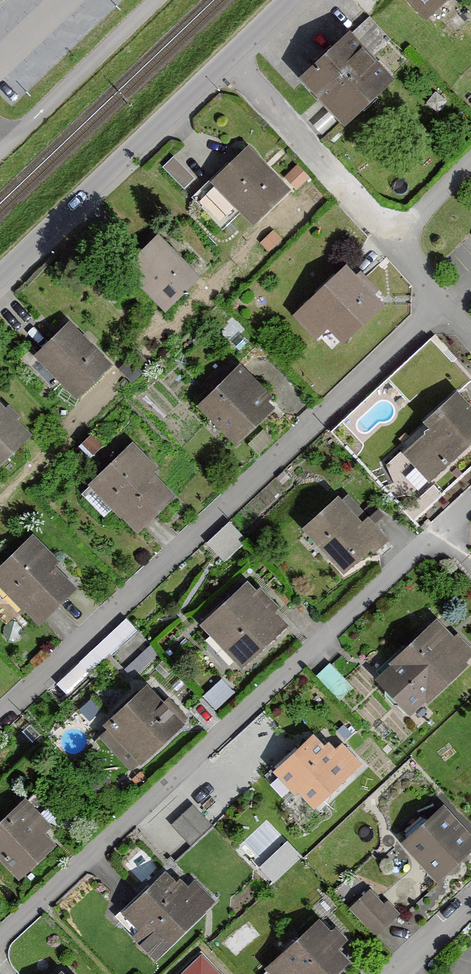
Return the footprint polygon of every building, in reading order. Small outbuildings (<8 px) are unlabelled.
[(427,17),(445,0),(411,0),(427,17)] [(345,45),(341,41),(300,78),(346,127),(388,87),(369,67),(390,47),(368,23),(345,45)] [(284,195),(242,151),(205,187),(247,231),(284,195)] [(191,181),(171,162),(161,174),(180,192),(191,181)] [(197,278),(158,239),(128,270),(167,309),(197,278)] [(350,283),(338,270),(288,319),(310,342),(319,333),(336,350),(377,309),(368,300),(373,295),(355,277),(350,283)] [(109,365),(70,326),(39,356),(79,395),(109,365)] [(267,401),(233,368),(192,411),(231,449),(267,413),(261,407),(267,401)] [(446,396),(416,427),(421,432),(398,455),(429,485),(470,442),(470,420),(446,396)] [(0,403),(0,464),(30,436),(0,403)] [(99,450),(88,439),(76,451),(87,461),(99,450)] [(151,473),(124,447),(83,489),(133,537),(169,501),(146,479),(151,473)] [(357,526),(329,498),(295,532),(338,575),(363,550),(367,554),(383,539),(364,520),(357,526)] [(208,537),(224,553),(246,531),(231,515),(208,537)] [(27,538),(0,564),(0,600),(28,628),(68,589),(48,569),(54,564),(27,538)] [(283,628),(240,582),(194,626),(237,671),(283,628)] [(449,639),(429,620),(366,679),(406,721),(464,666),(460,661),(469,653),(452,636),(449,639)] [(157,705),(140,687),(96,727),(102,733),(91,742),(123,777),(185,719),(165,697),(157,705)] [(318,745),(308,734),(264,774),(287,799),(293,794),(309,811),(359,767),(339,745),(331,753),(321,742),(318,745)] [(453,754),(447,746),(437,753),(443,761),(453,754)] [(18,798),(0,816),(0,865),(16,882),(51,849),(39,836),(47,828),(18,798)] [(194,799),(171,819),(190,839),(212,819),(194,799)] [(436,805),(393,844),(430,883),(470,845),(470,842),(436,805)] [(288,834),(260,860),(274,876),(302,850),(288,834)] [(171,884),(160,873),(117,914),(134,932),(129,937),(152,961),(213,903),(191,881),(184,888),(176,880),(171,884)] [(379,906),(367,892),(345,909),(370,939),(396,918),(383,902),(379,906)] [(313,919),(259,971),(262,973),(333,973),(345,963),(333,950),(341,942),(330,930),(326,934),(313,919)] [(201,946),(175,973),(232,973),(201,946)]
